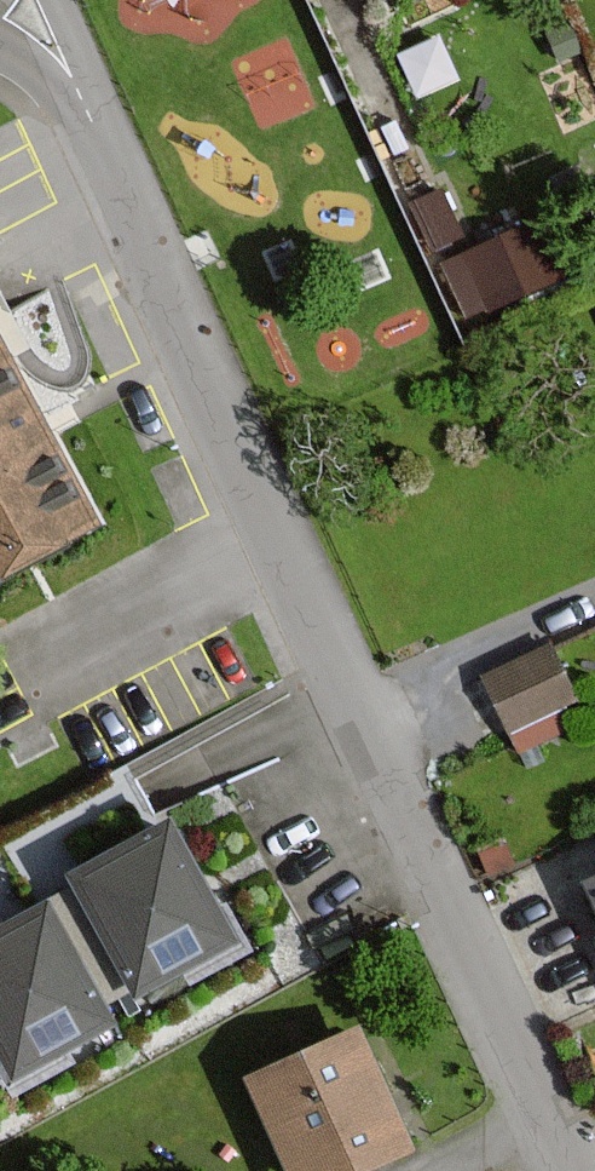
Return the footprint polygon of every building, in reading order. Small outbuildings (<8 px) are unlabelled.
[(546,222),(450,263),(472,312),(567,271),(546,222)] [(31,568),(103,528),(46,425),(13,365),(1,343),(0,342),(0,584),(31,568)] [(552,649),(487,679),(509,725),(573,695),(552,649)] [(234,940),(169,826),(75,879),(139,993),(234,940)] [(45,906),(0,932),(0,1047),(15,1074),(109,1020),(45,906)] [(255,1085),(297,1170),(353,1170),(409,1144),(356,1036),(255,1085)]
